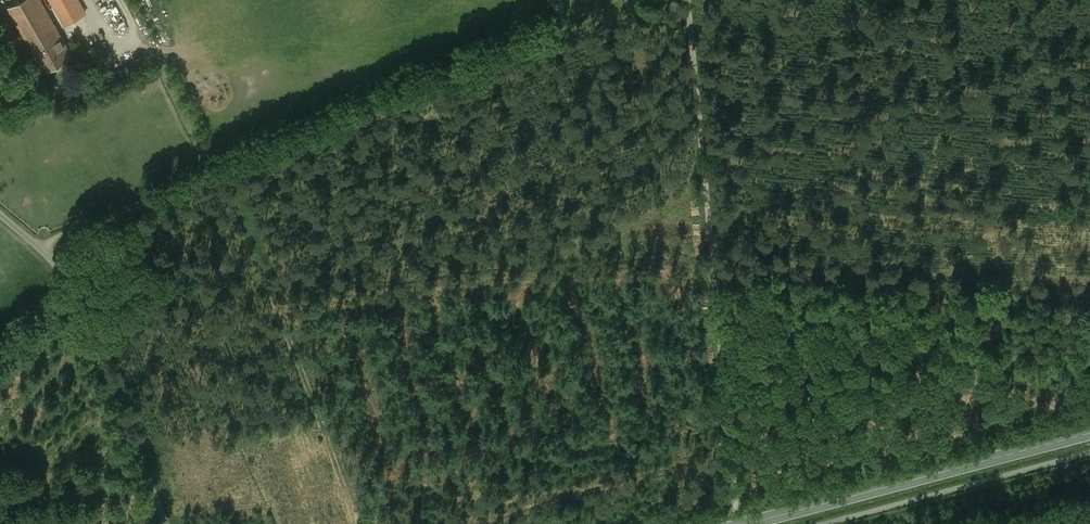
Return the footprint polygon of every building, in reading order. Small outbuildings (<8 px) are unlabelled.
[(41,0),(20,0),(8,7),(45,71),(72,55),(41,0)] [(65,24),(85,12),(78,0),(51,0),(65,24)] [(143,55),(134,59),(142,74),(150,70),(143,55)]
